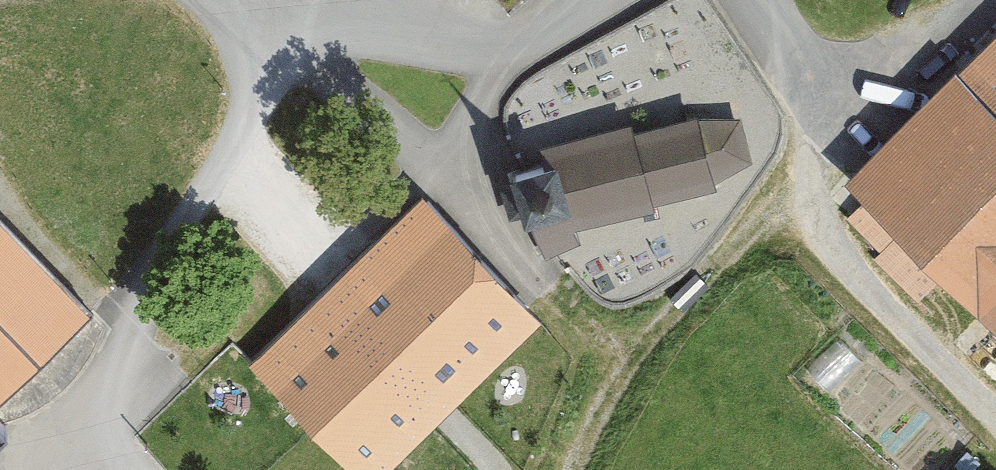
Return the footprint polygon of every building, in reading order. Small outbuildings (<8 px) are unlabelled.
[(978,315),(995,298),(995,40),(849,180),(978,315)] [(543,146),(566,223),(701,183),(736,162),(725,115),(678,107),(543,146)] [(521,305),(429,207),(268,357),(359,455),(521,305)] [(84,301),(0,214),(0,382),(84,301)]
